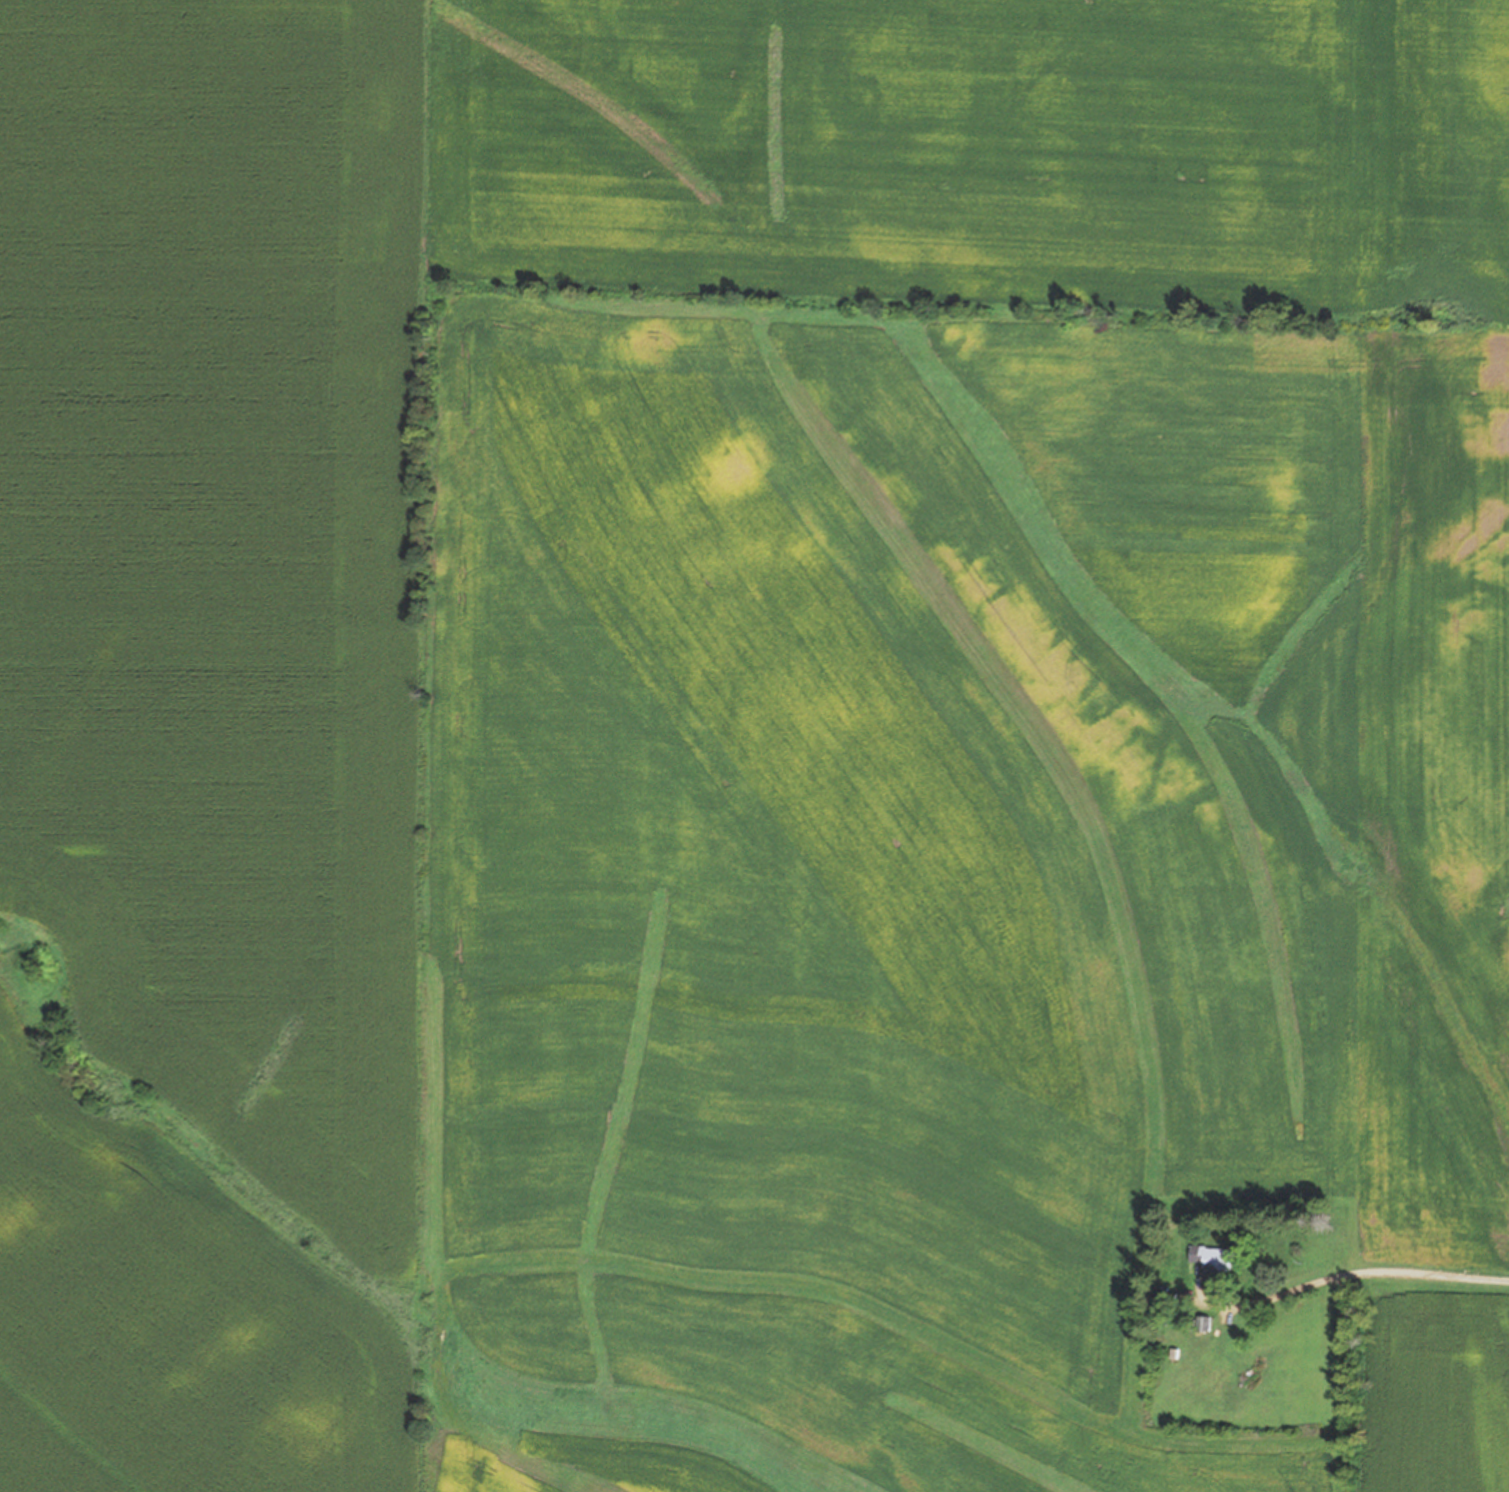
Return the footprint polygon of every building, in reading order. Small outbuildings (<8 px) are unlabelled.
[(1238,1248),(1194,1247),(1193,1262),(1206,1262),(1206,1277),(1226,1277),(1226,1272),(1237,1273),(1238,1248)]
